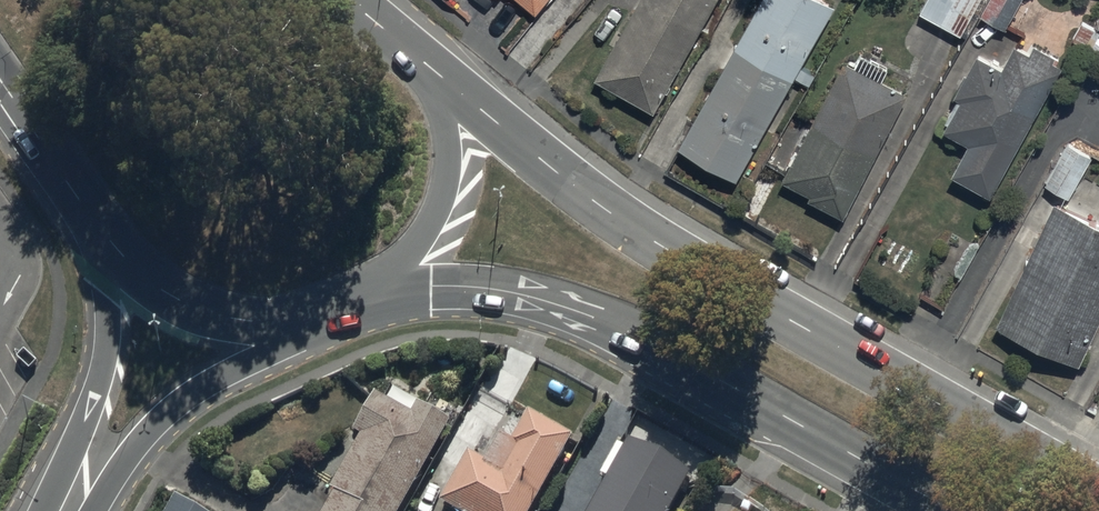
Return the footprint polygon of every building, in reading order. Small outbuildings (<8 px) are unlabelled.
[(533,16),(547,0),(514,0),(533,16)] [(718,0),(641,0),(595,82),(654,115),(718,0)] [(791,82),(793,79),(806,87),(813,74),(801,67),(833,9),(817,0),(761,0),(734,49),(791,82)] [(981,0),(927,0),(919,15),(961,37),(981,0)] [(979,16),(1005,31),(1023,0),(988,0),(979,16)] [(950,176),(989,198),(1062,69),(1054,65),(1057,60),(1035,47),(1030,55),(1015,47),(1002,70),(977,56),(954,98),(962,103),(944,134),(967,147),(950,176)] [(791,82),(734,49),(678,150),(736,182),(791,82)] [(844,65),(782,183),(809,197),(806,202),(843,222),(907,97),(883,84),(888,73),(857,57),(851,69),(844,65)] [(1069,198),(1090,159),(1067,146),(1045,185),(1069,198)] [(1098,323),(1098,227),(1052,206),(995,331),(1079,369),(1098,323)] [(450,428),(418,411),(413,420),(377,399),(354,441),(359,444),(328,499),(335,503),(330,510),(404,510),(450,428)] [(569,445),(527,421),(511,450),(498,443),(484,469),(466,459),(438,510),(441,510),(533,510),(569,445)] [(689,483),(628,449),(625,455),(617,450),(599,481),(608,486),(593,510),(673,510),(689,483)]
